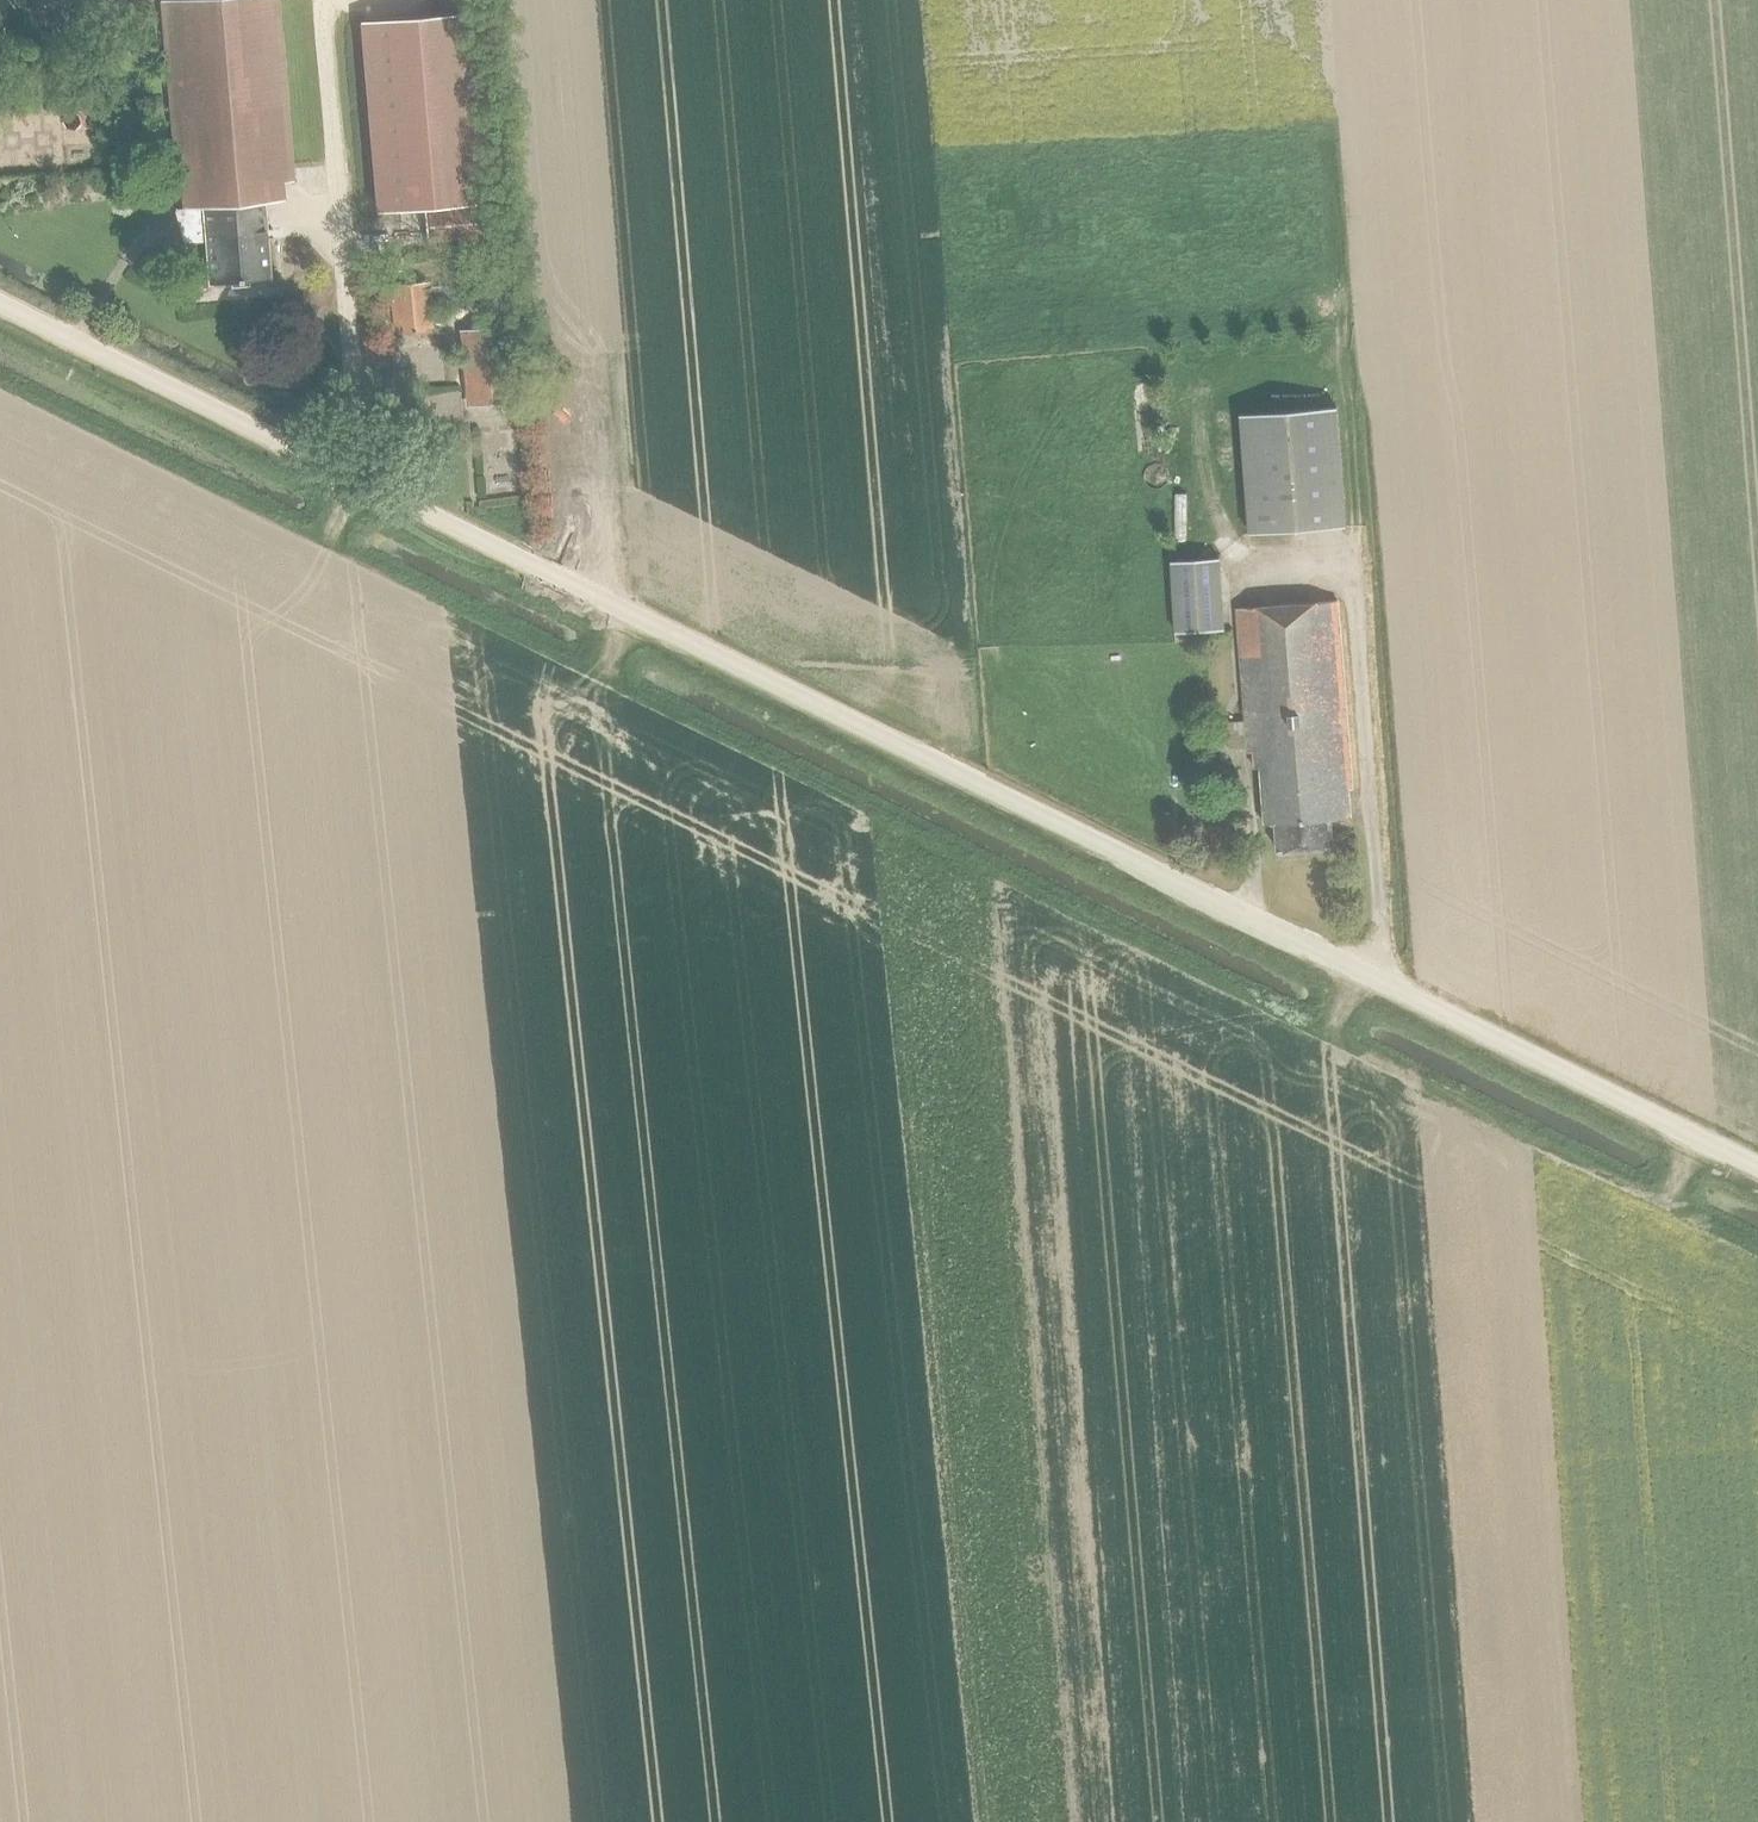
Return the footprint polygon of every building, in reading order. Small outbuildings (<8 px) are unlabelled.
[(212,283),(233,281),(234,286),(251,284),(251,279),(272,278),(265,201),(268,201),(284,181),(294,180),(279,0),(163,0),(176,157),(181,156),(185,208),(179,208),(188,242),(208,241),(212,283)] [(485,200),(467,11),(362,21),(379,209),(424,205),(479,200),(485,200)] [(482,237),(479,200),(424,205),(427,242),(482,237)] [(388,258),(388,271),(398,271),(398,258),(388,258)] [(400,325),(401,333),(435,330),(432,300),(486,297),(488,332),(464,333),(470,405),(509,402),(504,330),(501,330),(497,282),(430,287),(430,282),(391,286),(395,326),(400,325)] [(1249,533),(1347,526),(1339,407),(1241,414),(1249,533)] [(1177,632),(1226,629),(1221,559),(1172,562),(1177,632)] [(1254,746),(1255,754),(1256,763),(1262,763),(1269,822),(1277,822),(1280,851),(1335,846),(1332,819),(1346,817),(1346,823),(1353,822),(1353,817),(1349,817),(1346,788),(1351,788),(1334,600),(1237,609),(1246,722),(1230,723),(1232,743),(1247,742),(1254,746)]
